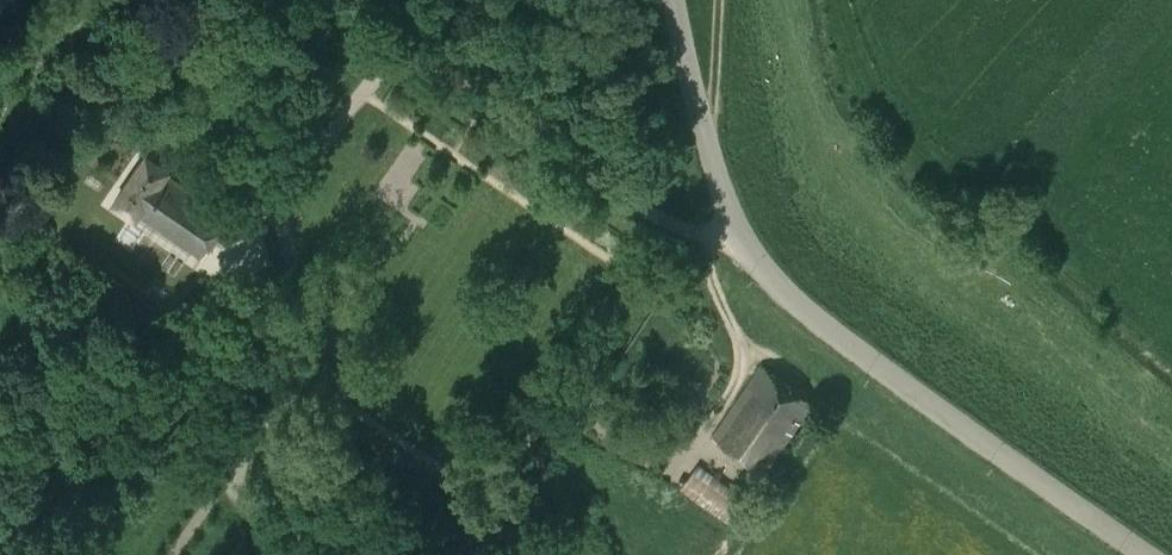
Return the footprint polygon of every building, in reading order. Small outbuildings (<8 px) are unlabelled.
[(148,153),(113,202),(136,218),(139,214),(202,257),(230,218),(167,174),(170,169),(148,153)] [(765,472),(814,402),(762,363),(711,435),(765,472)] [(752,488),(746,484),(743,488),(733,481),(730,485),(699,463),(680,488),(729,521),(752,488)]
